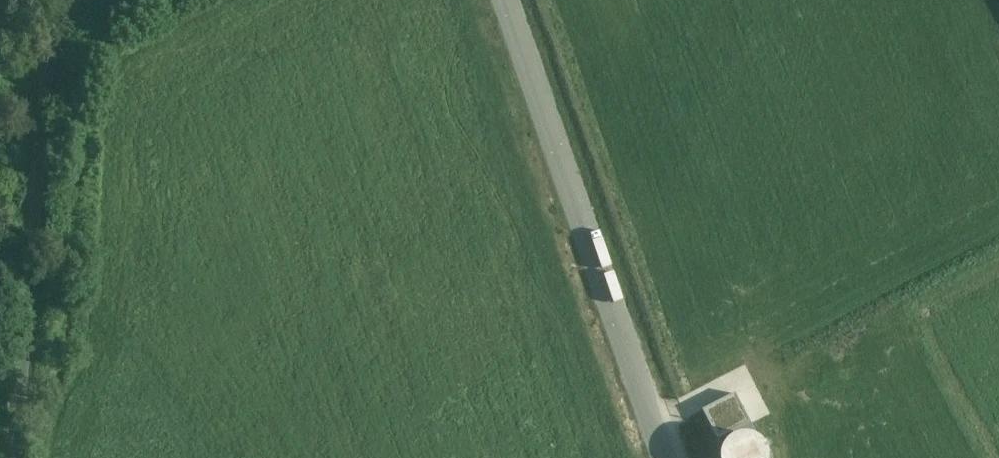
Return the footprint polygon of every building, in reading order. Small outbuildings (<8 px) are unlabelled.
[(736,398),(705,414),(719,444),(751,428),(736,398)]
